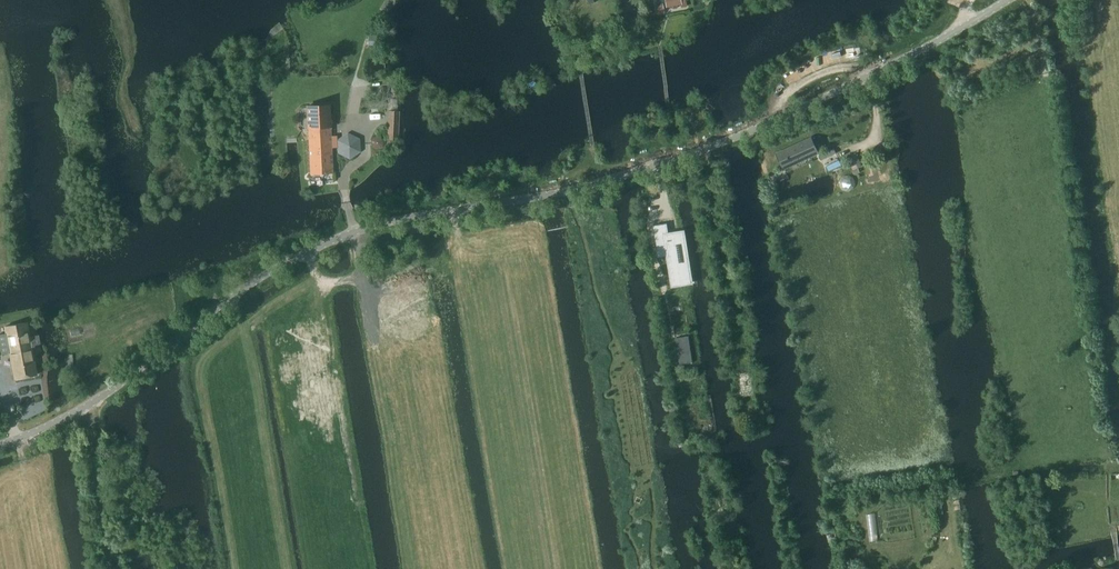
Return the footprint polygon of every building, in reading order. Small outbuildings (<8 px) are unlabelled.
[(667,7),(673,6),(674,8),(678,8),(677,5),(681,4),(681,8),(687,7),(686,0),(665,0),(667,7)] [(663,3),(655,5),(657,13),(658,15),(665,13),(663,3)] [(309,128),(311,174),(333,173),(330,127),(332,127),(331,104),(306,105),(307,113),(308,128),(309,128)] [(388,110),(387,140),(398,140),(400,110),(388,110)] [(348,132),(338,139),(338,153),(350,159),(361,151),(360,138),(348,132)] [(371,142),(370,143),(371,144),(371,145),(371,146),(372,147),(373,148),(374,149),(375,149),(376,149),(377,149),(378,149),(379,149),(380,148),(381,148),(382,147),(382,146),(383,145),(383,144),(383,143),(383,142),(383,141),(383,140),(382,139),(381,138),(380,137),(379,137),(378,136),(377,136),(376,136),(375,137),(374,137),(373,138),(372,138),(372,139),(371,140),(371,141),(371,142)] [(785,169),(819,153),(811,137),(777,153),(785,169)] [(670,224),(655,226),(659,258),(670,256),(674,286),(686,284),(684,275),(691,274),(685,232),(671,234),(670,224)] [(0,334),(0,347),(1,354),(10,352),(16,378),(37,374),(31,345),(40,343),(38,335),(29,337),(26,321),(5,325),(7,333),(0,334)] [(693,362),(689,336),(676,338),(680,364),(693,362)] [(732,362),(738,361),(736,344),(730,345),(732,362)]
